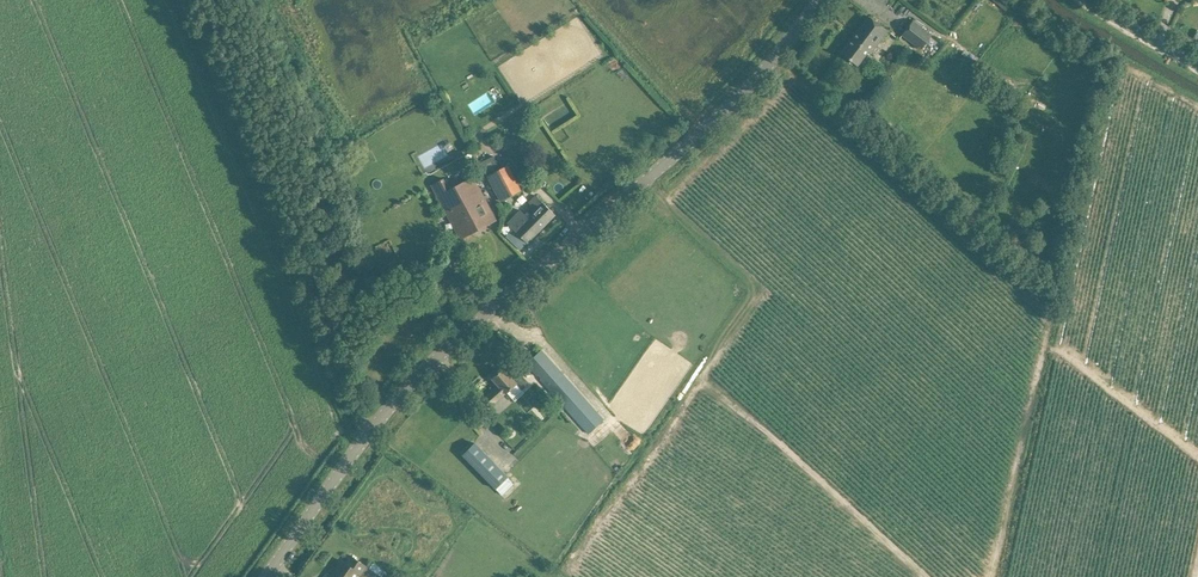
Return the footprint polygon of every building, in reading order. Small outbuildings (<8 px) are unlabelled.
[(1006,11),(1012,2),(1009,0),(992,0),(1006,11)] [(869,16),(841,53),(857,65),(868,51),(871,53),(888,30),(869,16)] [(913,21),(902,35),(921,49),(932,35),(913,21)] [(505,166),(486,175),(500,201),(518,191),(505,166)] [(431,183),(461,239),(496,220),(473,175),(448,189),(442,178),(431,183)] [(521,250),(555,214),(535,195),(529,202),(534,207),(526,216),(520,211),(509,222),(512,225),(504,234),(521,250)] [(603,420),(541,351),(527,364),(588,433),(603,420)] [(529,383),(519,371),(517,370),(511,375),(510,374),(509,375),(503,369),(492,379),(499,386),(485,398),(492,405),(505,393),(506,393),(516,384),(522,390),(529,383)] [(463,455),(496,489),(508,477),(475,443),(463,455)] [(519,492),(512,484),(502,494),(509,502),(519,492)] [(330,576),(355,576),(358,573),(364,576),(382,576),(351,555),(346,563),(342,560),(330,576)]
